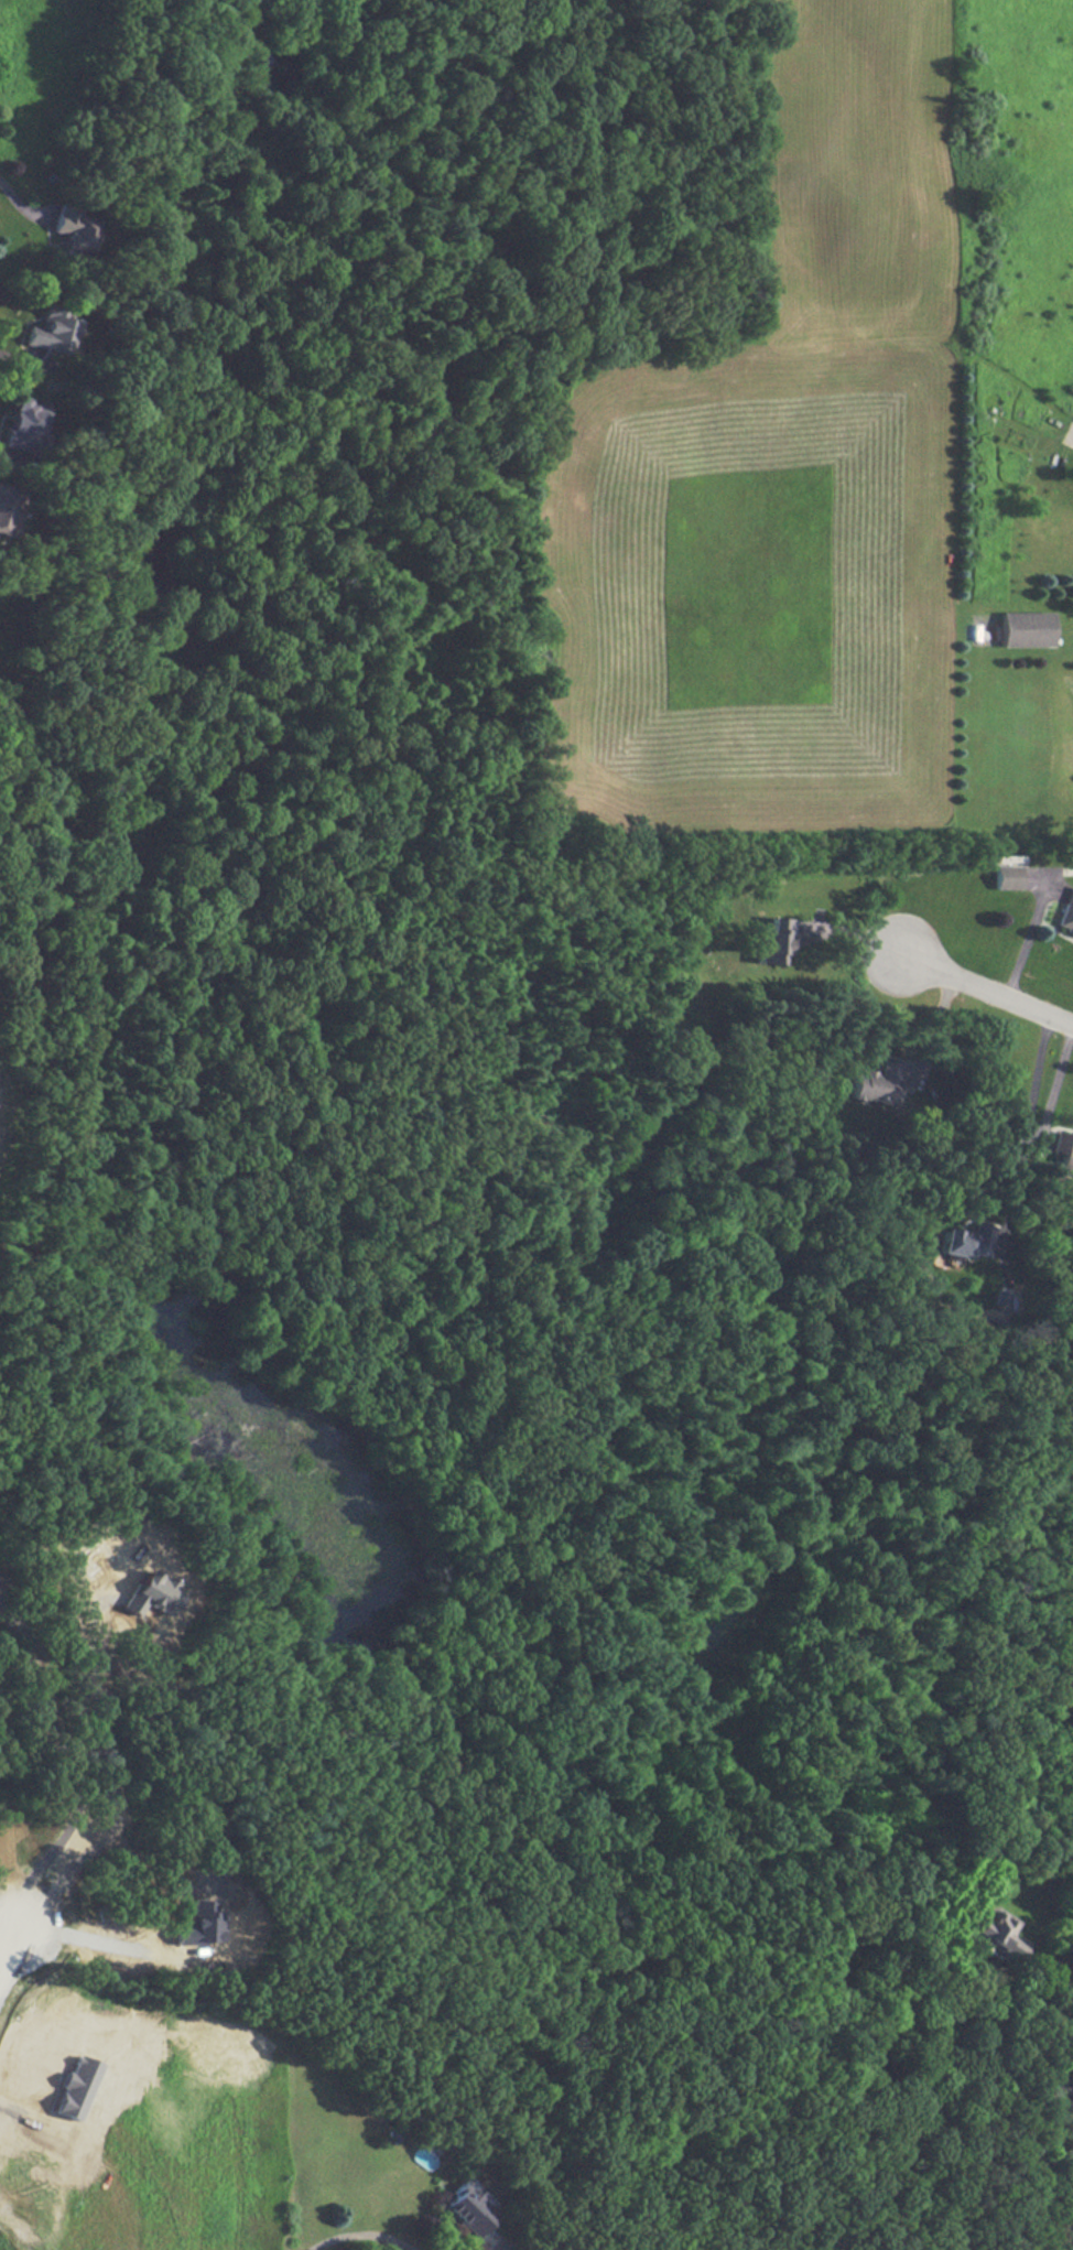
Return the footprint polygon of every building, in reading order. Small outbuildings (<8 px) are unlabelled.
[(60,249),(86,252),(90,219),(72,216),(73,209),(55,207),(51,232),(62,234),(60,249)] [(38,425),(41,409),(23,407),(25,396),(10,395),(3,447),(30,451),(32,434),(43,436),(44,426),(38,425)] [(0,485),(0,536),(8,538),(19,490),(0,485)] [(1000,647),(1050,646),(1050,612),(1000,612),(1000,647)] [(1017,888),(1017,865),(992,866),(993,889),(1017,888)] [(1066,886),(1054,929),(1072,934),(1072,888),(1066,886)] [(755,963),(779,964),(780,950),(787,951),(789,918),(767,917),(766,931),(757,931),(755,963)] [(1072,1147),(1072,1146),(1072,1135),(1054,1132),(1051,1151),(1059,1153),(1056,1173),(1072,1176),(1072,1147)] [(937,1251),(985,1259),(991,1225),(972,1222),(970,1232),(941,1227),(937,1251)] [(1008,1229),(991,1228),(990,1242),(1007,1243),(1008,1229)] [(123,1609),(138,1616),(144,1602),(169,1614),(178,1594),(169,1590),(173,1584),(141,1569),(123,1609)] [(174,1926),(174,1943),(221,1943),(221,1913),(214,1913),(214,1900),(189,1900),(189,1926),(174,1926)] [(963,1937),(977,1945),(980,1940),(1016,1962),(1026,1945),(1008,1935),(1016,1922),(984,1903),(963,1937)] [(54,2112),(80,2121),(100,2063),(74,2054),(54,2112)] [(475,2238),(499,2212),(464,2180),(440,2206),(475,2238)]
